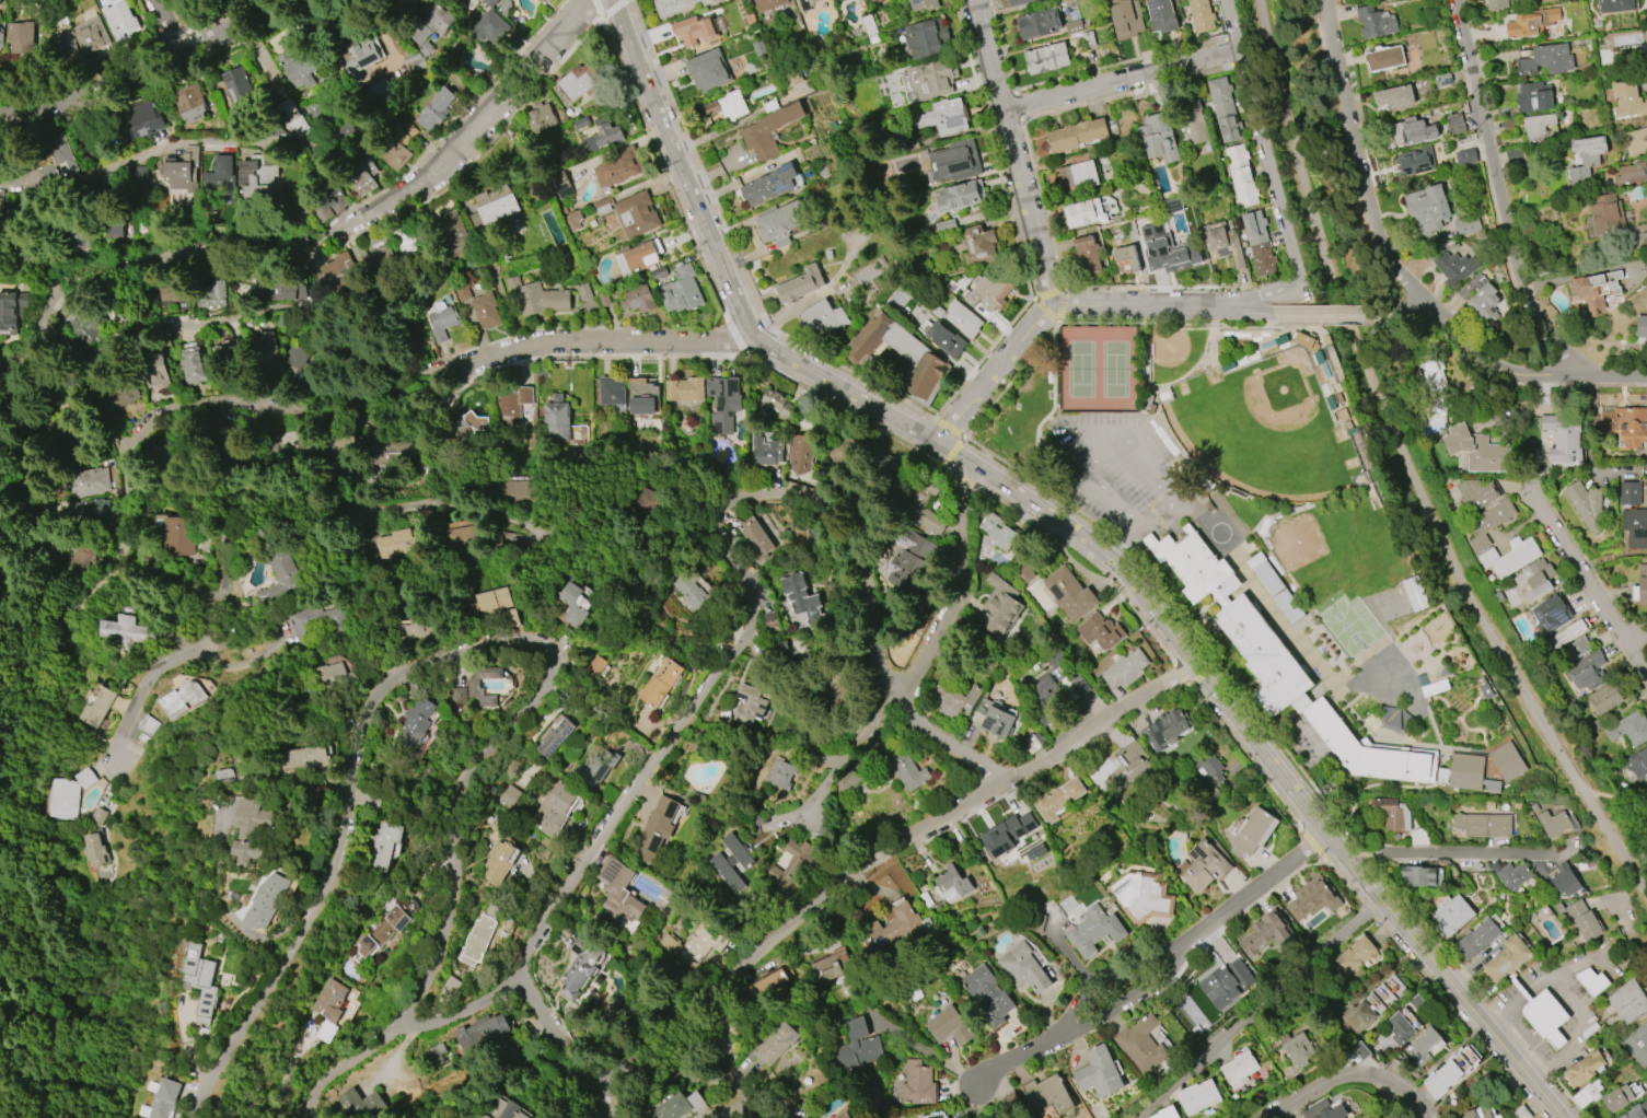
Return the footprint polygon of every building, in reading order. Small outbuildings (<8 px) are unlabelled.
[(115,43),(101,12),(125,0),(132,18),(135,16),(139,26),(121,35),(124,39),(115,43)] [(491,9),(482,0),(499,0),(491,9)] [(659,20),(717,0),(653,0),(659,20)] [(758,15),(790,3),(789,0),(753,0),(758,15)] [(800,14),(831,3),(829,0),(795,0),(800,14)] [(913,12),(910,0),(938,0),(940,8),(928,11),(927,9),(913,12)] [(1137,35),(1137,33),(1145,31),(1141,18),(1136,20),(1131,0),(1118,0),(1106,3),(1116,40),(1137,35)] [(1150,19),(1146,0),(1170,0),(1173,11),(1174,11),(1179,28),(1160,34),(1159,31),(1151,33),(1148,20),(1150,19)] [(1196,34),(1215,30),(1213,21),(1216,20),(1214,13),(1210,14),(1207,0),(1203,0),(1188,4),(1196,34)] [(1488,10),(1509,8),(1508,0),(1487,0),(1488,10)] [(1600,14),(1598,0),(1633,0),(1634,9),(1600,14)] [(446,10),(455,19),(442,33),(437,27),(426,39),(414,28),(426,15),(421,12),(431,1),(444,12),(446,10)] [(1356,9),(1372,4),(1373,12),(1380,10),(1381,16),(1394,14),(1397,32),(1362,39),(1356,9)] [(466,14),(474,5),(485,16),(491,9),(512,28),(487,55),(466,35),(477,24),(466,14)] [(1506,22),(1507,38),(1539,35),(1538,27),(1553,25),(1553,21),(1561,21),(1558,8),(1513,13),(1515,21),(1506,22)] [(1017,19),(1057,9),(1063,27),(1057,28),(1058,32),(1021,40),(1017,19)] [(671,24),(696,15),(697,20),(710,14),(719,37),(703,43),(700,37),(695,39),(697,45),(686,49),(683,39),(680,40),(677,35),(675,36),(671,24)] [(72,27),(97,15),(109,42),(84,54),(72,27)] [(904,26),(940,18),(942,27),(948,26),(952,44),(942,46),(943,50),(931,54),(931,57),(913,61),(904,26)] [(1080,19),(1064,23),(1067,35),(1083,31),(1080,19)] [(33,21),(33,56),(16,56),(16,53),(9,53),(9,43),(4,43),(3,23),(21,23),(21,21),(33,21)] [(1080,33),(1092,31),(1095,45),(1083,47),(1080,33)] [(51,35),(71,32),(78,63),(45,71),(38,43),(53,39),(51,35)] [(373,36),(385,58),(366,69),(370,78),(362,82),(359,74),(352,78),(344,62),(349,59),(347,54),(355,50),(352,47),(373,36)] [(1023,51),(1064,40),(1070,65),(1029,75),(1023,51)] [(1567,43),(1532,47),(1533,58),(1517,60),(1519,77),(1574,70),(1573,54),(1568,55),(1567,43)] [(291,82),(315,70),(302,45),(278,57),(291,82)] [(1366,53),(1370,73),(1405,66),(1401,45),(1366,53)] [(430,61),(410,72),(402,57),(422,46),(430,61)] [(684,61),(718,47),(732,81),(703,93),(700,86),(696,88),(692,77),(691,77),(684,61)] [(954,92),(951,79),(960,77),(953,55),(905,68),(911,89),(917,88),(920,101),(954,92)] [(556,82),(580,65),(582,67),(590,61),(606,83),(588,96),(585,93),(572,103),(556,82)] [(786,89),(803,81),(797,65),(779,72),(786,89)] [(253,98),(246,66),(222,72),(227,94),(236,92),(238,101),(253,98)] [(1436,74),(1438,85),(1452,83),(1450,72),(1436,74)] [(1216,113),(1207,82),(1226,77),(1228,85),(1231,84),(1233,92),(1230,92),(1234,107),(1216,113)] [(1640,100),(1637,78),(1609,82),(1614,119),(1646,115),(1646,121),(1646,98),(1640,100)] [(196,81),(208,108),(202,110),(205,116),(189,123),(187,117),(183,119),(171,93),(196,81)] [(1518,84),(1519,93),(1517,93),(1519,114),(1554,109),(1551,83),(1543,84),(1543,81),(1518,84)] [(1372,92),(1411,84),(1414,104),(1376,112),(1372,92)] [(444,85),(456,96),(446,107),(450,109),(445,115),(448,117),(439,127),(436,125),(430,131),(417,119),(422,114),(420,113),(433,98),(432,97),(444,85)] [(1187,147),(1209,141),(1194,86),(1172,92),(1187,147)] [(739,89),(747,112),(730,119),(728,116),(723,118),(721,110),(707,116),(703,105),(726,95),(726,94),(739,89)] [(960,97),(969,128),(940,136),(931,103),(948,100),(948,101),(960,97)] [(762,105),(765,113),(778,107),(775,98),(762,105)] [(154,135),(132,142),(121,110),(150,101),(153,110),(159,108),(165,127),(153,131),(154,135)] [(311,131),(292,102),(285,107),(292,118),(287,122),(299,139),(311,131)] [(800,102),(805,115),(768,131),(778,154),(758,163),(752,149),(747,151),(738,129),(800,102)] [(558,125),(549,103),(542,105),(541,103),(534,105),(535,109),(526,113),(529,116),(526,116),(532,131),(534,130),(535,133),(558,125)] [(1216,113),(1223,143),(1242,138),(1240,130),(1243,129),(1242,121),(1239,123),(1234,107),(1216,113)] [(1181,161),(1163,165),(1161,155),(1146,159),(1138,127),(1147,125),(1144,115),(1168,109),(1181,161)] [(1461,113),(1446,116),(1449,135),(1464,131),(1461,113)] [(1522,117),(1555,114),(1556,124),(1544,125),(1545,130),(1557,129),(1558,140),(1526,143),(1522,117)] [(1044,132),(1051,156),(1110,140),(1103,116),(1044,132)] [(1413,116),(1382,123),(1388,150),(1439,139),(1436,124),(1424,127),(1423,118),(1414,120),(1413,116)] [(593,136),(599,148),(616,140),(618,144),(626,141),(619,126),(610,130),(606,121),(596,126),(600,133),(593,136)] [(63,135),(78,171),(70,174),(65,162),(54,166),(57,175),(40,182),(36,170),(53,163),(44,142),(63,135)] [(1569,140),(1605,136),(1608,153),(1598,154),(1600,164),(1588,166),(1591,188),(1571,191),(1568,167),(1575,166),(1573,151),(1571,151),(1569,140)] [(413,154),(398,171),(380,154),(395,138),(413,154)] [(972,138),(982,173),(936,185),(928,153),(950,148),(949,144),(972,138)] [(198,145),(198,167),(196,167),(196,182),(192,182),(192,188),(170,188),(170,177),(164,177),(164,174),(163,174),(163,165),(164,165),(164,156),(176,156),(176,161),(184,161),(184,144),(198,145)] [(634,144),(645,172),(606,187),(606,186),(601,188),(592,168),(598,166),(596,164),(611,159),(608,154),(634,144)] [(1232,180),(1223,150),(1241,144),(1243,153),(1248,152),(1250,159),(1246,160),(1251,175),(1232,180)] [(1429,145),(1435,168),(1399,176),(1395,159),(1397,158),(1396,153),(1429,145)] [(1458,166),(1454,151),(1474,148),(1477,162),(1458,166)] [(1505,150),(1520,148),(1522,162),(1507,164),(1505,150)] [(251,155),(262,155),(262,152),(277,152),(278,177),(274,177),(274,197),(244,198),(244,186),(237,187),(236,163),(251,163),(251,155)] [(1068,158),(1070,165),(1055,170),(1063,197),(1102,186),(1094,158),(1089,160),(1087,152),(1068,158)] [(378,186),(371,190),(372,191),(367,194),(368,195),(361,199),(344,170),(369,154),(379,172),(372,176),(378,186)] [(232,158),(231,171),(234,171),(234,205),(221,203),(220,190),(201,190),(201,172),(224,172),(224,170),(214,164),(214,156),(232,158)] [(740,187),(750,209),(804,186),(793,160),(775,168),(776,171),(759,178),(759,179),(740,187)] [(1615,186),(1646,181),(1646,175),(1644,175),(1643,168),(1646,167),(1645,161),(1633,163),(1633,165),(1620,166),(1620,175),(1614,176),(1615,186)] [(148,166),(131,167),(131,186),(148,185),(148,166)] [(575,193),(559,199),(548,173),(556,170),(557,174),(566,171),(575,193)] [(1232,180),(1240,211),(1259,206),(1255,197),(1260,196),(1257,189),(1254,190),(1251,175),(1232,180)] [(981,179),(986,200),(937,213),(931,194),(939,193),(938,190),(981,179)] [(485,225),(477,208),(478,207),(474,196),(487,190),(488,193),(495,190),(494,187),(509,182),(521,210),(485,225)] [(1440,183),(1403,195),(1415,234),(1442,226),(1440,220),(1451,217),(1440,183)] [(329,188),(339,184),(344,191),(341,193),(347,203),(344,206),(345,209),(321,222),(310,202),(330,190),(329,188)] [(612,203),(647,189),(661,225),(627,240),(612,203)] [(1614,193),(1593,197),(1596,205),(1589,207),(1596,238),(1627,232),(1624,216),(1620,217),(1614,193)] [(1063,207),(1068,230),(1118,217),(1112,194),(1063,207)] [(753,220),(764,243),(810,222),(800,199),(753,220)] [(456,209),(469,243),(463,246),(465,252),(453,257),(437,217),(456,209)] [(1241,216),(1250,245),(1267,241),(1265,232),(1269,231),(1267,224),(1264,225),(1260,210),(1241,216)] [(1453,220),(1458,237),(1481,230),(1476,212),(1453,220)] [(1202,225),(1213,261),(1231,256),(1236,272),(1246,269),(1231,218),(1202,225)] [(1204,263),(1198,241),(1172,247),(1169,232),(1165,232),(1163,221),(1139,228),(1145,248),(1143,249),(1149,272),(1164,269),(1165,275),(1194,267),(1194,265),(1204,263)] [(966,265),(963,253),(967,252),(961,230),(981,224),(984,232),(994,230),(997,242),(993,244),(996,258),(986,261),(985,259),(966,265)] [(70,247),(88,249),(89,228),(72,227),(70,247)] [(1070,238),(1081,279),(1103,273),(1093,233),(1070,238)] [(387,244),(397,267),(378,275),(364,242),(382,234),(386,245),(387,244)] [(614,256),(657,237),(663,252),(658,254),(661,261),(624,278),(614,256)] [(1250,245),(1257,277),(1275,271),(1273,263),(1277,261),(1275,255),(1272,256),(1267,241),(1250,245)] [(1119,276),(1140,272),(1134,245),(1114,249),(1119,276)] [(357,272),(328,286),(321,266),(336,259),(334,256),(347,249),(357,272)] [(1481,267),(1450,291),(1442,281),(1446,278),(1431,260),(1443,251),(1449,257),(1454,253),(1459,258),(1464,255),(1468,259),(1472,256),(1481,267)] [(774,287),(781,305),(825,286),(814,261),(802,267),(805,273),(774,287)] [(705,303),(693,276),(695,275),(689,263),(676,268),(678,273),(676,276),(677,279),(657,289),(668,313),(675,310),(676,313),(685,308),(686,311),(705,303)] [(648,272),(664,266),(668,273),(651,281),(648,272)] [(1570,280),(1621,269),(1623,278),(1616,280),(1617,287),(1620,286),(1622,294),(1615,295),(1614,289),(1608,290),(1609,292),(1601,294),(1604,307),(1578,314),(1570,280)] [(1457,293),(1478,271),(1498,291),(1495,294),(1499,299),(1496,302),(1498,303),(1493,308),(1499,316),(1489,326),(1457,293)] [(503,279),(519,272),(524,286),(538,280),(542,289),(569,290),(569,311),(546,310),(522,318),(514,298),(511,299),(503,279)] [(964,300),(975,287),(971,282),(979,273),(983,278),(985,277),(994,284),(1001,276),(1013,286),(1002,299),(1006,302),(999,310),(997,310),(988,321),(964,300)] [(255,279),(271,280),(271,276),(286,277),(286,278),(299,279),(299,284),(304,284),(303,302),(280,300),(279,301),(270,300),(270,298),(254,296),(255,279)] [(224,280),(224,295),(227,295),(227,306),(213,307),(213,310),(211,311),(208,311),(206,308),(206,307),(197,307),(197,296),(200,296),(200,290),(211,290),(211,280),(224,280)] [(460,302),(453,287),(464,281),(472,296),(460,302)] [(160,306),(188,307),(189,284),(161,283),(160,306)] [(656,307),(640,313),(638,307),(631,311),(629,306),(622,310),(619,302),(627,300),(624,292),(646,283),(656,307)] [(16,334),(0,333),(0,290),(19,291),(16,334)] [(469,301),(490,291),(497,305),(494,306),(501,323),(483,330),(469,301)] [(797,314),(825,298),(834,311),(842,306),(850,322),(844,325),(842,324),(828,331),(825,327),(810,336),(797,314)] [(954,298),(984,322),(978,328),(981,329),(972,340),(943,317),(949,312),(947,310),(949,307),(948,306),(954,298)] [(427,315),(454,303),(461,321),(460,322),(460,324),(453,326),(452,325),(443,328),(448,339),(436,343),(429,329),(431,328),(427,315)] [(102,329),(79,307),(65,322),(89,344),(102,329)] [(878,308),(849,343),(854,347),(849,353),(848,360),(853,364),(858,363),(866,353),(869,357),(874,351),(879,354),(888,345),(912,364),(916,368),(901,393),(928,409),(950,364),(878,308)] [(1636,315),(1646,315),(1646,345),(1645,345),(1645,337),(1636,337),(1636,315)] [(966,343),(937,318),(924,335),(955,361),(965,349),(963,347),(966,343)] [(1299,330),(1294,340),(1314,350),(1317,350),(1320,345),(1318,343),(1320,340),(1318,339),(1319,336),(1313,334),(1311,336),(1299,330)] [(274,331),(257,334),(265,375),(282,371),(274,331)] [(243,360),(243,339),(221,340),(221,347),(212,347),(212,361),(243,360)] [(197,346),(198,350),(199,350),(200,357),(205,356),(208,379),(199,381),(199,384),(192,385),(192,383),(184,384),(181,361),(183,360),(181,349),(197,346)] [(142,356),(146,388),(169,385),(164,353),(142,356)] [(1419,363),(1440,358),(1449,386),(1428,392),(1419,363)] [(102,389),(113,412),(141,397),(130,375),(102,389)] [(600,404),(600,376),(611,376),(611,379),(615,379),(615,381),(625,381),(625,405),(600,404)] [(715,414),(715,396),(705,396),(705,377),(726,377),(726,376),(739,376),(739,395),(741,395),(741,411),(731,411),(732,434),(712,434),(712,426),(710,426),(710,414),(715,414)] [(629,377),(647,379),(647,383),(652,383),(652,386),(659,386),(659,399),(656,399),(656,414),(630,414),(630,409),(629,409),(629,377)] [(703,377),(704,399),(695,400),(695,401),(676,401),(676,400),(666,400),(665,381),(687,381),(687,377),(703,377)] [(509,416),(498,416),(498,391),(517,391),(517,387),(533,387),(533,404),(519,404),(519,424),(509,424),(509,416)] [(767,388),(794,403),(785,422),(775,417),(778,411),(759,401),(767,388)] [(545,403),(569,403),(569,440),(545,440),(545,403)] [(1646,450),(1646,408),(1600,408),(1600,431),(1617,431),(1617,450),(1646,450)] [(488,418),(488,431),(476,431),(466,438),(465,435),(460,441),(461,443),(455,447),(446,435),(466,420),(463,417),(472,410),(477,418),(488,418)] [(1541,415),(1540,431),(1555,431),(1554,447),(1547,447),(1547,466),(1580,466),(1581,416),(1541,415)] [(53,455),(46,422),(67,419),(73,451),(53,455)] [(1440,438),(1450,434),(1448,428),(1464,421),(1471,438),(1473,438),(1473,445),(1475,445),(1475,452),(1466,452),(1461,452),(1449,457),(1440,438)] [(838,431),(862,444),(848,470),(839,466),(837,471),(826,465),(828,462),(824,458),(838,431)] [(810,471),(797,476),(787,465),(794,432),(816,438),(810,471)] [(1473,438),(1473,433),(1487,434),(1487,444),(1511,444),(1511,471),(1466,471),(1466,452),(1475,452),(1475,445),(1473,445),(1473,438)] [(334,451),(353,448),(351,434),(332,437),(334,451)] [(752,434),(763,434),(763,440),(782,440),(781,463),(775,463),(775,465),(751,465),(752,434)] [(369,442),(414,442),(414,463),(394,463),(394,473),(369,473),(369,442)] [(181,468),(174,444),(154,450),(159,468),(161,468),(163,473),(181,468)] [(867,480),(873,447),(885,450),(885,454),(895,456),(894,463),(898,464),(897,469),(906,473),(901,486),(893,482),(892,489),(882,487),(883,484),(867,480)] [(103,494),(74,498),(74,497),(69,498),(66,476),(74,475),(73,473),(98,469),(98,470),(107,469),(111,491),(103,492),(103,494)] [(928,510),(948,521),(939,535),(937,534),(933,538),(923,532),(926,527),(919,523),(917,526),(904,520),(906,516),(890,506),(901,494),(911,500),(912,499),(908,496),(912,490),(915,492),(918,487),(915,485),(923,470),(943,482),(928,510)] [(490,479),(541,477),(542,499),(490,501),(490,479)] [(1493,481),(1501,497),(1468,515),(1458,499),(1461,497),(1454,485),(1463,480),(1477,479),(1482,487),(1493,481)] [(1563,490),(1577,479),(1588,494),(1587,489),(1601,489),(1602,531),(1592,536),(1563,490)] [(1620,481),(1620,504),(1640,504),(1640,481),(1620,481)] [(1506,496),(1517,514),(1484,534),(1491,545),(1475,554),(1468,541),(1474,537),(1465,521),(1506,496)] [(104,503),(106,523),(104,524),(104,525),(83,528),(82,527),(77,527),(73,506),(83,505),(83,501),(100,499),(100,503),(104,503)] [(1621,510),(1646,510),(1646,549),(1627,548),(1627,531),(1621,531),(1621,510)] [(989,511),(1008,524),(1007,526),(1019,534),(1007,552),(994,545),(991,548),(984,543),(987,536),(977,529),(989,511)] [(196,519),(194,558),(164,557),(166,516),(196,519)] [(756,519),(774,546),(757,557),(740,531),(756,519)] [(1146,540),(1153,534),(1161,544),(1172,536),(1179,544),(1191,535),(1185,529),(1192,524),(1223,563),(1228,560),(1246,586),(1231,598),(1236,604),(1248,595),(1317,685),(1307,692),(1314,703),(1324,696),(1359,743),(1368,736),(1373,744),(1391,746),(1401,747),(1440,752),(1437,784),(1355,776),(1303,712),(1301,714),(1294,704),(1273,719),(1255,697),(1267,689),(1250,666),(1262,655),(1261,655),(1251,663),(1216,619),(1226,610),(1213,594),(1197,607),(1185,592),(1190,589),(1169,561),(1164,566),(1146,540)] [(446,531),(476,525),(477,534),(485,533),(488,547),(466,550),(466,555),(452,557),(451,554),(449,554),(446,540),(449,540),(446,531)] [(937,543),(904,527),(880,577),(914,593),(937,543)] [(415,552),(412,531),(374,535),(377,557),(415,552)] [(1530,537),(1540,554),(1500,579),(1491,564),(1484,569),(1476,556),(1493,546),(1499,556),(1510,549),(1507,540),(1517,535),(1521,543),(1530,537)] [(62,571),(68,554),(69,554),(73,541),(95,549),(91,563),(85,561),(81,577),(62,571)] [(280,583),(270,555),(289,548),(302,584),(285,592),(254,610),(251,605),(259,598),(254,596),(258,589),(260,590),(265,587),(266,590),(280,583)] [(1248,560),(1261,550),(1304,615),(1291,625),(1248,560)] [(1543,558),(1521,571),(1522,573),(1516,578),(1530,603),(1554,589),(1550,581),(1558,575),(1550,561),(1546,563),(1543,558)] [(681,594),(670,582),(677,575),(676,574),(689,563),(700,577),(694,582),(699,589),(700,587),(711,599),(697,613),(684,598),(685,597),(682,593),(681,594)] [(1036,575),(1024,586),(1013,573),(1025,563),(1036,575)] [(1065,564),(1083,590),(1087,587),(1099,603),(1078,619),(1078,620),(1072,625),(1069,620),(1068,621),(1064,616),(1065,615),(1054,602),(1056,601),(1042,582),(1065,564)] [(1638,586),(1631,586),(1632,603),(1646,603),(1646,564),(1638,564),(1638,586)] [(1024,606),(1018,615),(1019,616),(1000,640),(987,630),(987,631),(979,626),(981,625),(975,620),(986,607),(983,605),(996,587),(985,580),(991,571),(1019,592),(1014,598),(1024,606)] [(781,579),(800,573),(804,587),(803,587),(805,596),(817,593),(822,606),(819,607),(821,614),(823,614),(826,622),(810,628),(804,612),(794,615),(790,601),(789,602),(781,579)] [(569,581),(583,590),(580,594),(592,603),(587,610),(589,613),(578,629),(564,619),(570,609),(567,607),(569,605),(558,597),(569,581)] [(482,620),(501,616),(503,627),(520,624),(516,607),(513,608),(509,587),(476,594),(482,620)] [(1569,620),(1564,610),(1566,609),(1556,593),(1529,609),(1532,614),(1529,616),(1542,638),(1569,620)] [(289,614),(320,606),(322,612),(340,607),(346,629),(330,633),(328,624),(312,628),(315,640),(297,645),(289,614)] [(1076,629),(1097,613),(1103,621),(1106,619),(1109,621),(1110,619),(1113,622),(1111,625),(1112,626),(1116,624),(1125,636),(1109,649),(1107,647),(1103,650),(1094,639),(1088,644),(1076,629)] [(119,622),(121,614),(138,617),(136,626),(155,629),(152,645),(135,642),(132,649),(117,645),(117,641),(101,638),(104,619),(119,622)] [(1580,617),(1588,630),(1545,655),(1538,642),(1580,617)] [(1584,634),(1591,649),(1561,667),(1553,654),(1584,634)] [(1113,690),(1100,674),(1123,655),(1125,657),(1138,648),(1151,664),(1124,687),(1121,684),(1113,690)] [(1090,688),(1079,697),(1070,685),(1071,685),(1066,677),(1047,690),(1049,692),(1033,706),(1023,692),(1033,685),(1032,683),(1053,666),(1047,659),(1059,649),(1090,688)] [(1590,690),(1587,685),(1578,689),(1573,679),(1569,682),(1562,669),(1598,649),(1607,664),(1596,671),(1602,684),(1590,690)] [(684,668),(656,709),(637,696),(652,674),(654,675),(663,663),(661,661),(665,654),(684,668)] [(596,655),(606,662),(596,676),(587,669),(596,655)] [(326,666),(341,662),(345,674),(353,672),(357,680),(318,691),(313,672),(315,672),(314,668),(325,665),(326,666)] [(480,666),(503,666),(503,678),(480,678),(479,679),(479,688),(484,688),(484,695),(498,695),(498,707),(476,707),(476,699),(475,698),(468,698),(468,680),(471,676),(480,666)] [(1425,696),(1422,687),(1446,677),(1450,687),(1425,696)] [(195,682),(195,680),(197,683),(206,697),(189,706),(186,700),(183,703),(186,708),(169,719),(158,700),(175,689),(177,692),(181,690),(179,687),(192,680),(194,683),(195,682)] [(1593,719),(1623,700),(1611,682),(1581,699),(1593,719)] [(984,689),(969,714),(961,710),(954,721),(937,710),(936,711),(932,710),(937,703),(929,699),(932,694),(935,695),(941,684),(949,689),(950,687),(965,696),(973,683),(984,689)] [(741,684),(762,691),(759,699),(767,701),(762,719),(755,717),(752,725),(733,719),(739,704),(742,706),(744,700),(735,697),(741,684)] [(118,694),(103,719),(108,722),(102,733),(96,730),(97,727),(80,718),(89,702),(92,704),(104,685),(118,694)] [(451,688),(466,688),(467,702),(451,702),(451,688)] [(1006,739),(982,727),(984,723),(973,717),(987,690),(989,691),(985,699),(991,702),(994,698),(1001,702),(1000,703),(1023,715),(1019,723),(1014,721),(1006,739)] [(413,708),(421,695),(438,707),(428,719),(432,722),(426,732),(428,734),(419,745),(417,743),(406,757),(392,746),(403,732),(398,729),(405,720),(403,719),(403,714),(409,706),(413,708)] [(1193,726),(1176,736),(1179,739),(1170,746),(1169,744),(1156,752),(1149,741),(1146,744),(1138,732),(1151,724),(1160,738),(1163,736),(1155,722),(1178,708),(1181,714),(1184,711),(1193,726)] [(1644,714),(1640,717),(1636,709),(1602,729),(1610,743),(1616,738),(1624,750),(1633,746),(1634,747),(1646,740),(1646,720),(1644,714)] [(137,726),(147,714),(159,722),(149,735),(137,726)] [(576,726),(546,759),(535,749),(541,744),(538,742),(549,729),(552,731),(564,717),(576,726)] [(1109,758),(1134,738),(1144,752),(1139,756),(1144,761),(1146,759),(1150,765),(1134,777),(1129,771),(1107,789),(1094,770),(1103,762),(1106,767),(1112,761),(1109,758)] [(1508,782),(1491,754),(1511,741),(1529,770),(1508,782)] [(324,745),(326,756),(329,756),(330,765),(308,768),(308,766),(278,769),(275,752),(324,745)] [(583,769),(592,756),(595,758),(604,745),(620,756),(613,767),(611,766),(600,782),(598,781),(591,791),(569,775),(577,764),(583,769)] [(931,778),(908,792),(898,778),(897,779),(890,768),(886,771),(880,760),(902,746),(918,772),(925,768),(931,778)] [(1622,760),(1646,746),(1646,775),(1637,781),(1632,771),(1627,770),(1622,760)] [(1209,749),(1229,776),(1213,788),(1204,776),(1207,773),(1202,767),(1194,773),(1187,766),(1209,749)] [(1453,753),(1487,756),(1484,791),(1450,788),(1453,753)] [(765,782),(774,758),(775,758),(776,756),(784,758),(782,761),(794,766),(794,768),(798,769),(796,776),(792,775),(786,791),(765,782)] [(47,815),(53,778),(79,781),(74,776),(89,766),(98,779),(83,790),(80,784),(74,819),(47,815)] [(839,783),(851,769),(862,779),(851,791),(854,793),(846,803),(837,795),(837,787),(840,783),(839,783)] [(1046,825),(1031,802),(1034,800),(1033,797),(1037,795),(1037,796),(1044,792),(1045,795),(1048,793),(1046,791),(1055,785),(1056,788),(1058,787),(1059,787),(1076,776),(1086,791),(1054,813),(1056,817),(1046,825)] [(569,816),(554,839),(529,823),(544,799),(545,800),(558,781),(578,794),(566,814),(569,816)] [(508,783),(521,793),(509,811),(496,801),(508,783)] [(631,855),(653,808),(654,808),(662,794),(680,803),(670,824),(674,826),(668,840),(663,838),(651,864),(631,855)] [(244,797),(264,801),(263,811),(266,811),(266,808),(277,811),(275,828),(264,827),(262,843),(269,845),(267,859),(255,858),(254,866),(243,865),(244,855),(237,854),(240,840),(242,840),(243,828),(240,827),(241,823),(239,823),(241,810),(242,810),(244,797)] [(1396,799),(1370,797),(1369,815),(1383,816),(1382,831),(1410,831),(1411,803),(1396,803),(1396,799)] [(1279,820),(1262,847),(1259,846),(1251,857),(1242,851),(1238,857),(1229,850),(1232,845),(1229,842),(1238,830),(1232,827),(1239,817),(1245,822),(1256,805),(1279,820)] [(1534,815),(1545,808),(1551,818),(1563,812),(1571,826),(1549,840),(1534,815)] [(1511,814),(1511,836),(1450,837),(1450,815),(1511,814)] [(1013,847),(994,858),(984,840),(995,834),(993,829),(1013,818),(1014,822),(1027,816),(1033,829),(1022,836),(1021,834),(1013,838),(1012,836),(1009,838),(1013,847)] [(405,827),(401,843),(394,842),(387,872),(363,866),(368,850),(370,851),(374,834),(378,835),(381,822),(405,827)] [(83,860),(81,848),(85,847),(83,836),(89,835),(88,830),(98,828),(101,838),(98,838),(100,846),(103,845),(106,862),(97,863),(98,865),(90,867),(88,859),(83,860)] [(755,862),(744,871),(736,862),(730,867),(745,886),(735,894),(709,861),(719,852),(724,860),(731,854),(720,840),(731,831),(755,862)] [(484,864),(499,841),(503,845),(508,837),(515,842),(513,846),(517,848),(509,860),(513,863),(499,885),(484,875),(488,867),(484,864)] [(1231,866),(1218,881),(1215,876),(1196,895),(1173,871),(1183,860),(1188,865),(1194,860),(1186,853),(1203,837),(1231,866)] [(814,849),(811,853),(822,861),(816,869),(804,860),(782,892),(772,884),(774,882),(764,875),(772,864),(781,871),(792,855),(782,849),(789,839),(799,846),(803,840),(814,849)] [(1047,852),(1032,861),(1031,859),(1028,861),(1023,853),(1029,850),(1042,842),(1047,852)] [(530,860),(516,850),(510,859),(516,863),(511,869),(520,875),(530,860)] [(602,916),(606,908),(603,906),(612,893),(605,888),(608,884),(595,876),(610,854),(637,872),(626,888),(630,892),(629,895),(646,906),(637,919),(635,917),(630,923),(628,921),(623,930),(602,916)] [(1550,878),(1559,872),(1556,866),(1565,861),(1582,888),(1567,898),(1563,893),(1559,894),(1550,878)] [(1494,873),(1509,862),(1513,869),(1522,862),(1532,876),(1508,893),(1494,873)] [(966,876),(974,889),(960,898),(959,896),(948,904),(943,896),(939,899),(932,887),(936,885),(932,880),(948,871),(946,866),(951,863),(962,880),(966,876)] [(1400,866),(1400,886),(1442,886),(1443,866),(1400,866)] [(1136,928),(1105,888),(1128,871),(1158,875),(1157,881),(1167,882),(1165,894),(1175,896),(1172,918),(1151,916),(1136,928)] [(274,872),(293,883),(268,930),(262,927),(259,930),(245,922),(253,908),(254,909),(258,902),(256,901),(265,884),(267,885),(274,872)] [(1297,922),(1285,907),(1297,897),(1295,894),(1320,874),(1323,880),(1325,877),(1335,889),(1333,892),(1343,904),(1331,912),(1325,905),(1311,917),(1308,913),(1297,922)] [(1446,940),(1475,915),(1458,893),(1451,899),(1448,895),(1436,905),(1438,908),(1430,915),(1438,924),(1435,927),(1446,940)] [(1553,906),(1559,901),(1564,909),(1580,899),(1588,912),(1590,911),(1603,933),(1586,943),(1573,921),(1568,923),(1562,913),(1558,916),(1553,906)] [(906,900),(915,915),(917,912),(921,921),(928,917),(938,933),(928,939),(924,931),(902,943),(898,936),(889,942),(892,946),(872,957),(857,930),(877,920),(881,928),(891,922),(890,920),(895,917),(891,909),(906,900)] [(395,904),(411,919),(399,932),(395,930),(378,950),(376,948),(359,968),(350,960),(351,959),(346,954),(353,946),(351,944),(360,933),(362,935),(366,933),(363,931),(369,924),(370,925),(374,920),(375,920),(382,912),(385,915),(395,904)] [(1115,942),(1107,932),(1092,944),(1098,951),(1086,959),(1074,944),(1072,945),(1063,933),(1072,925),(1074,927),(1086,918),(1082,913),(1095,904),(1106,918),(1112,913),(1127,933),(1115,942)] [(1280,944),(1273,934),(1254,948),(1256,952),(1249,957),(1236,940),(1251,928),(1251,925),(1257,920),(1260,922),(1261,921),(1259,919),(1274,908),(1294,934),(1280,944)] [(473,966),(455,958),(461,946),(463,947),(465,943),(464,942),(467,933),(468,933),(475,919),(478,920),(480,913),(495,920),(477,962),(476,960),(473,966)] [(730,938),(719,952),(711,946),(692,969),(675,956),(678,952),(674,948),(671,952),(659,942),(665,933),(669,936),(671,934),(680,941),(677,943),(681,945),(694,930),(693,929),(704,917),(730,938)] [(1466,962),(1453,945),(1488,917),(1501,933),(1466,962)] [(1515,932),(1503,942),(1506,947),(1481,968),(1494,985),(1532,953),(1515,932)] [(1362,933),(1377,950),(1342,978),(1329,962),(1362,933)] [(565,971),(577,954),(569,948),(579,934),(603,951),(592,965),(596,967),(589,977),(588,976),(578,990),(580,992),(573,1002),(558,991),(562,985),(558,981),(559,979),(558,979),(565,970),(565,971)] [(207,943),(205,957),(221,960),(214,986),(221,988),(213,1024),(198,1021),(205,990),(193,987),(194,983),(186,981),(188,974),(184,973),(190,940),(207,943)] [(1018,988),(997,960),(1024,940),(1032,951),(1029,953),(1053,983),(1037,995),(1027,981),(1018,988)] [(807,965),(845,950),(853,968),(842,973),(843,974),(824,982),(823,980),(814,983),(807,965)] [(1020,1011),(995,1030),(977,1008),(985,1003),(977,992),(971,998),(958,981),(984,963),(998,981),(995,983),(1000,991),(1004,988),(1020,1011)] [(783,966),(747,986),(754,1000),(790,980),(783,966)] [(1575,976),(1589,967),(1597,976),(1601,973),(1610,983),(1592,999),(1575,976)] [(1335,1023),(1391,971),(1407,989),(1352,1040),(1335,1023)] [(310,1009),(327,977),(348,989),(337,1009),(343,1012),(336,1023),(321,1015),(321,1014),(310,1009)] [(1633,977),(1646,1001),(1646,1013),(1624,1026),(1607,998),(1633,977)] [(1556,1050),(1545,1038),(1543,1039),(1522,1016),(1521,1012),(1522,1008),(1545,988),(1570,1016),(1556,1028),(1567,1040),(1556,1050)] [(1418,993),(1428,1005),(1413,1017),(1422,1027),(1399,1048),(1380,1026),(1418,993)] [(924,1025),(951,1004),(976,1036),(961,1048),(950,1034),(938,1044),(924,1025)] [(1141,1076),(1111,1037),(1125,1026),(1128,1029),(1150,1012),(1160,1024),(1147,1034),(1157,1046),(1159,1043),(1168,1055),(1147,1070),(1148,1071),(1141,1076)] [(456,1035),(502,1014),(510,1030),(463,1050),(456,1035)] [(879,1036),(884,1059),(839,1071),(833,1048),(850,1044),(845,1023),(850,1022),(850,1020),(863,1016),(869,1036),(856,1039),(857,1041),(879,1036)] [(315,1036),(325,1020),(338,1027),(329,1044),(315,1036)] [(755,1053),(785,1021),(801,1035),(791,1046),(790,1045),(769,1067),(755,1053)] [(1617,1039),(1644,1072),(1646,1069),(1646,1021),(1617,1039)] [(1430,1024),(1446,1044),(1415,1069),(1400,1049),(1430,1024)] [(1302,1032),(1315,1053),(1304,1060),(1308,1064),(1295,1072),(1296,1073),(1291,1075),(1287,1069),(1292,1065),(1280,1044),(1302,1032)] [(1124,1086),(1099,1098),(1093,1085),(1080,1091),(1071,1071),(1090,1063),(1085,1050),(1103,1043),(1124,1086)] [(430,1050),(442,1044),(448,1055),(436,1061),(430,1050)] [(1466,1045),(1435,1073),(1433,1070),(1419,1082),(1437,1102),(1449,1091),(1447,1087),(1480,1059),(1466,1045)] [(1259,1069),(1240,1080),(1243,1085),(1233,1091),(1220,1068),(1234,1059),(1233,1057),(1248,1049),(1259,1069)] [(1563,1072),(1574,1090),(1597,1075),(1594,1071),(1605,1063),(1598,1050),(1563,1072)] [(905,1082),(906,1059),(920,1059),(920,1067),(931,1067),(931,1083),(936,1083),(936,1103),(901,1103),(901,1082),(905,1082)] [(1074,1106),(1057,1115),(1051,1104),(1034,1113),(1021,1087),(1034,1080),(1036,1085),(1057,1074),(1074,1106)] [(177,1104),(172,1117),(148,1117),(163,1076),(183,1084),(176,1104),(177,1104)] [(1186,1117),(1174,1092),(1195,1083),(1196,1085),(1211,1078),(1221,1102),(1186,1117)] [(1571,1097),(1581,1109),(1592,1099),(1594,1102),(1601,1095),(1598,1092),(1602,1087),(1596,1079),(1591,1083),(1590,1082),(1571,1097)] [(1600,1098),(1619,1086),(1619,1087),(1625,1083),(1627,1086),(1633,1083),(1636,1087),(1639,1085),(1643,1092),(1640,1093),(1642,1095),(1628,1103),(1628,1104),(1610,1115),(1600,1098)] [(386,1107),(370,1117),(348,1117),(335,1098),(351,1087),(361,1100),(375,1091),(386,1107)] [(691,1109),(679,1117),(653,1117),(650,1114),(681,1092),(685,1098),(696,1090),(706,1103),(693,1113),(691,1109)] [(1343,1117),(1305,1117),(1302,1114),(1335,1095),(1342,1106),(1343,1105),(1348,1114),(1343,1117)] [(1615,1117),(1646,1099),(1646,1117),(1615,1117)] [(521,1114),(527,1117),(488,1117),(500,1102),(508,1106),(510,1103),(522,1111),(521,1114)] [(1171,1104),(1178,1117),(1146,1117),(1158,1113),(1157,1110),(1171,1104)] [(1499,1114),(1501,1117),(1453,1117),(1491,1104),(1495,1117),(1499,1114)] [(477,1109),(488,1117),(471,1117),(477,1109)] [(846,1109),(850,1117),(833,1117),(834,1116),(846,1109)]
